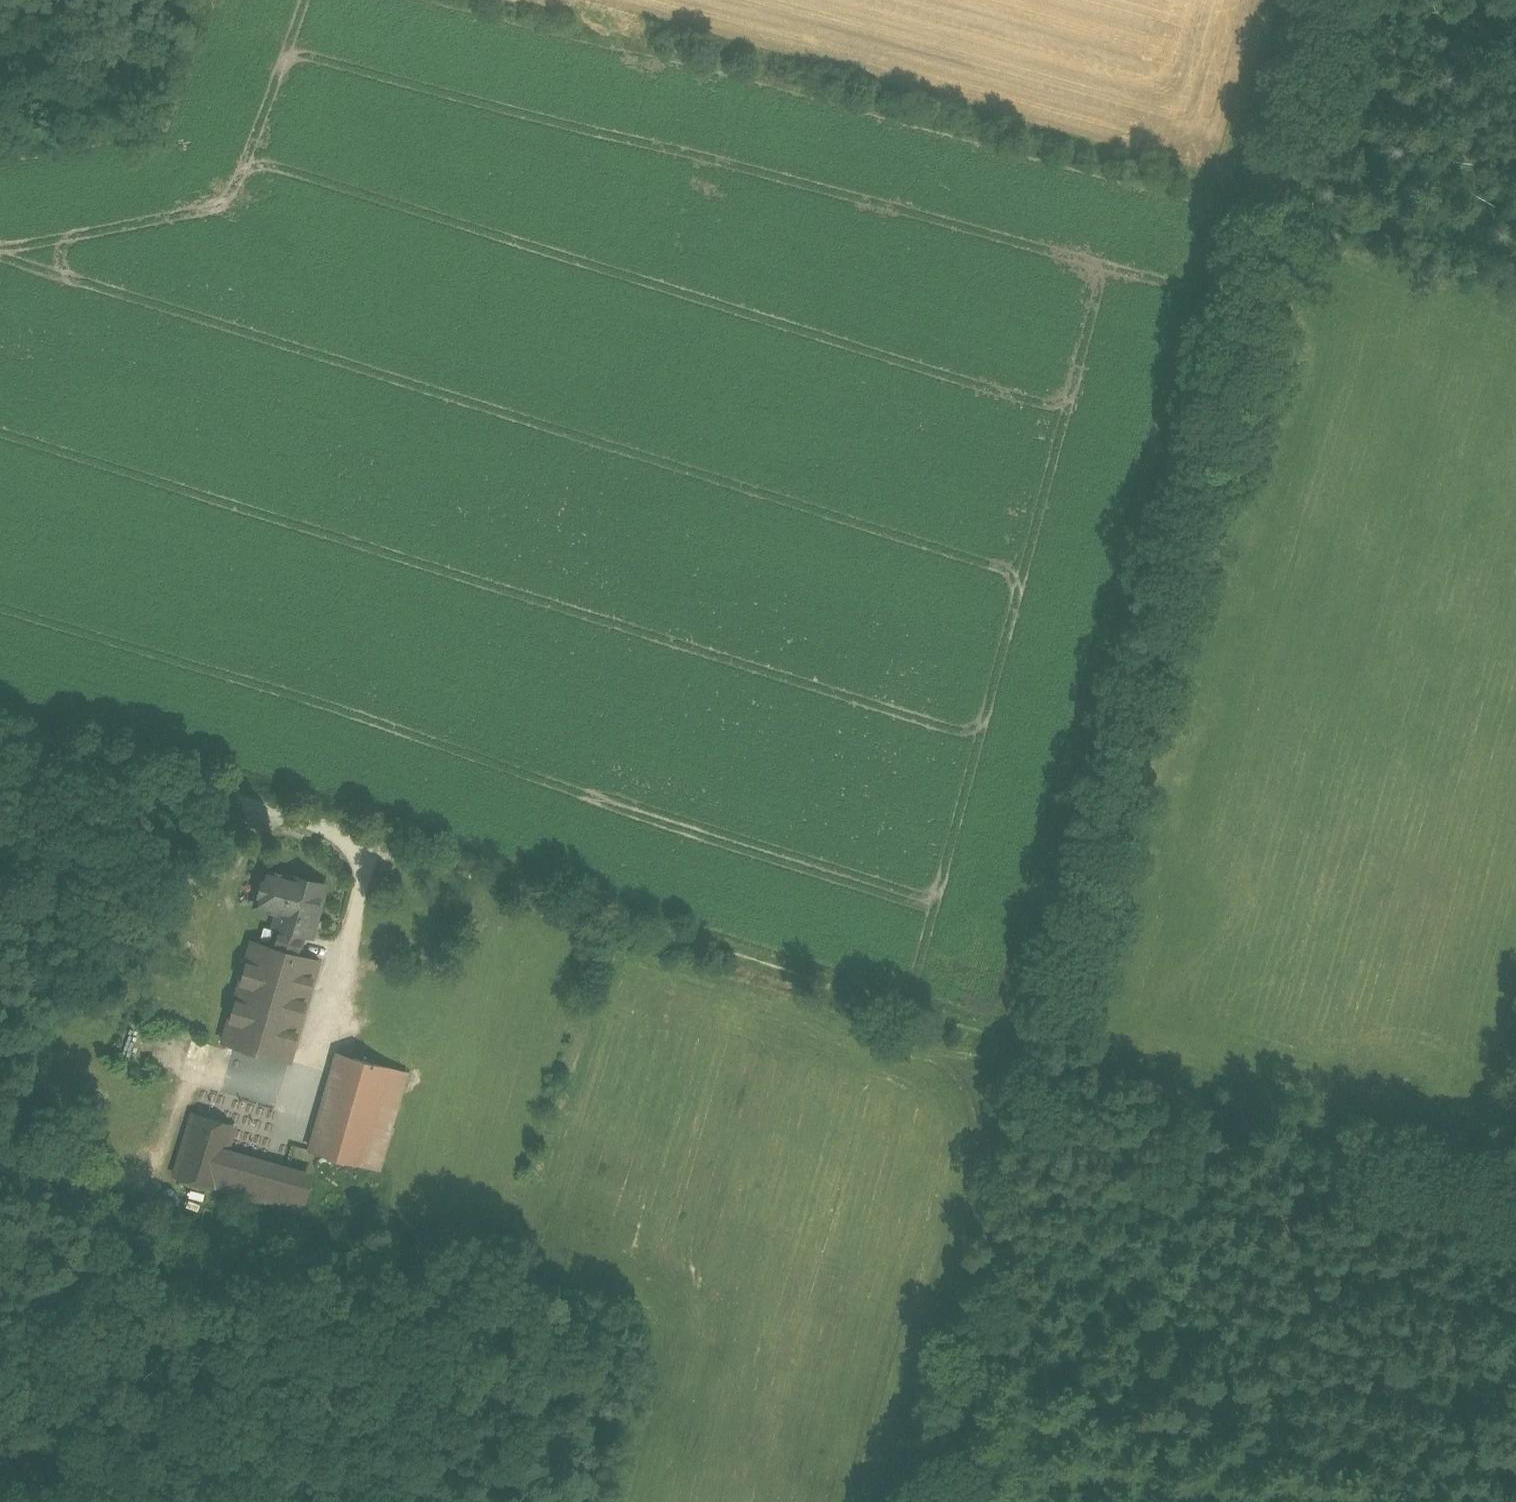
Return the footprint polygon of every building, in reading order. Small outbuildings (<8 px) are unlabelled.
[(278,931),(257,924),(225,1030),(296,1051),(328,945),(308,940),(326,880),(296,871),(278,931)] [(413,1059),(341,1038),(311,1137),(383,1159),(413,1059)] [(179,1164),(217,1176),(231,1132),(236,1117),(197,1105),(179,1164)] [(308,1204),(322,1160),(231,1132),(217,1176),(308,1204)]
